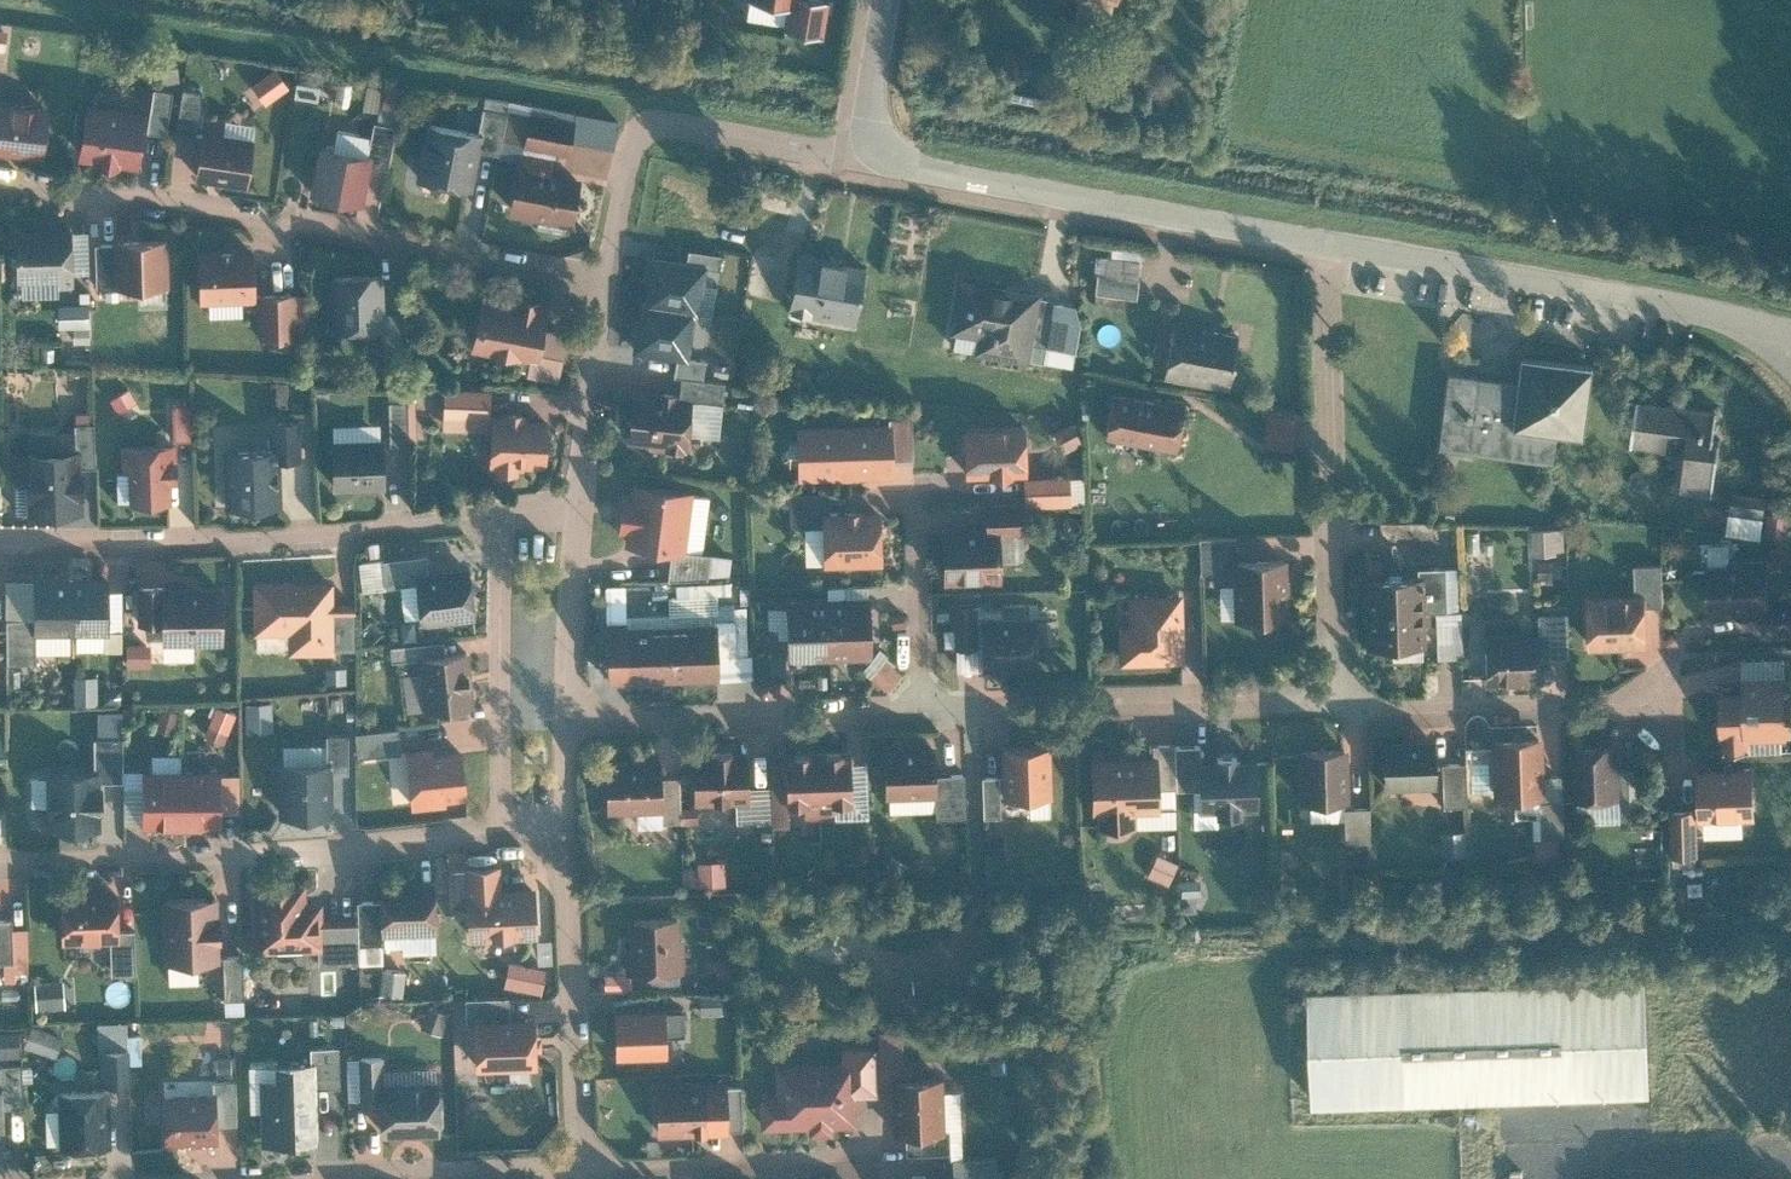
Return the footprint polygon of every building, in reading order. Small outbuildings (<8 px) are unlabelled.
[(808,0),(795,0),(793,8),(789,31),(823,37),(830,4),(808,0)] [(159,54),(161,75),(175,74),(173,53),(159,54)] [(252,79),(267,99),(291,81),(276,61),(252,79)] [(169,128),(177,85),(156,82),(148,124),(169,128)] [(184,83),(179,123),(198,126),(203,85),(184,83)] [(42,150),(47,98),(10,95),(9,108),(0,107),(0,147),(42,150)] [(87,101),(80,155),(135,162),(142,107),(87,101)] [(579,123),(534,113),(527,147),(572,156),(579,123)] [(486,137),(433,125),(421,178),(474,190),(486,137)] [(255,143),(205,134),(197,177),(248,186),(255,143)] [(376,156),(336,148),(326,197),(366,205),(376,156)] [(557,158),(528,153),(515,214),(577,226),(586,179),(554,172),(557,158)] [(16,227),(18,275),(73,273),(71,225),(16,227)] [(168,286),(166,236),(95,238),(97,289),(168,286)] [(1107,247),(1104,274),(1134,277),(1137,250),(1107,247)] [(201,252),(202,297),(252,296),(251,251),(201,252)] [(708,262),(651,254),(644,304),(696,312),(700,312),(708,262)] [(866,268),(802,256),(792,312),(856,323),(866,268)] [(333,274),(334,323),(380,322),(380,352),(402,352),(401,308),(380,308),(380,273),(333,274)] [(1043,294),(961,279),(951,333),(980,338),(977,352),(1031,362),(1043,294)] [(295,291),(259,293),(261,336),(296,335),(295,291)] [(540,303),(480,296),(473,351),(533,359),(532,368),(557,371),(563,326),(538,323),(540,303)] [(1083,300),(1055,297),(1050,339),(1078,342),(1083,300)] [(62,304),(63,327),(88,326),(87,303),(62,304)] [(689,359),(696,312),(644,304),(640,304),(633,351),(689,359)] [(1240,334),(1177,321),(1166,376),(1229,388),(1240,334)] [(1579,431),(1588,361),(1515,352),(1512,374),(1445,366),(1436,443),(1550,457),(1554,428),(1579,431)] [(725,380),(681,375),(679,397),(722,402),(725,380)] [(487,425),(488,389),(446,388),(445,424),(487,425)] [(1717,406),(1638,394),(1631,439),(1682,446),(1678,484),(1706,488),(1717,406)] [(693,402),(634,395),(629,445),(688,452),(693,402)] [(1165,405),(1115,396),(1107,435),(1181,450),(1191,402),(1166,397),(1165,405)] [(409,398),(388,399),(389,443),(410,443),(409,398)] [(186,401),(167,402),(168,434),(188,433),(186,401)] [(549,415),(492,414),(491,465),(548,465),(549,415)] [(230,445),(231,500),(277,499),(277,452),(297,451),(296,415),(271,415),(271,444),(230,445)] [(30,442),(31,508),(80,508),(80,464),(93,464),(93,421),(73,421),(73,441),(30,442)] [(1069,422),(1052,431),(1061,449),(1078,440),(1069,422)] [(892,425),(799,427),(800,481),(893,479),(892,425)] [(333,427),(334,484),(385,483),(383,426),(333,427)] [(1027,429),(968,429),(968,474),(1027,474),(1027,429)] [(125,441),(126,498),(166,497),(165,440),(125,441)] [(1069,473),(1027,474),(1027,504),(1069,503),(1069,473)] [(684,550),(693,492),(630,483),(622,540),(671,548),(684,550)] [(1765,494),(1733,490),(1731,509),(1762,513),(1765,494)] [(819,491),(789,492),(790,527),(819,526),(819,491)] [(1018,501),(986,502),(987,532),(1001,532),(1019,531),(1018,501)] [(1773,526),(1786,530),(1790,511),(1790,510),(1779,506),(1773,526)] [(882,513),(826,514),(826,566),(882,566),(882,513)] [(1555,527),(1531,527),(1532,553),(1556,552),(1555,527)] [(987,532),(947,533),(948,583),(1003,582),(1001,532),(987,532)] [(1236,535),(1199,536),(1199,569),(1237,569),(1237,563),(1236,535)] [(1775,553),(1790,572),(1790,541),(1790,540),(1775,553)] [(684,550),(671,548),(665,579),(707,577),(710,554),(684,550)] [(1768,555),(1707,556),(1708,607),(1769,605),(1768,555)] [(417,578),(421,615),(471,609),(467,569),(423,574),(421,556),(378,561),(381,582),(417,578)] [(1290,622),(1289,562),(1237,563),(1237,569),(1238,623),(1290,622)] [(1366,577),(1368,610),(1432,608),(1435,608),(1446,608),(1446,607),(1444,564),(1417,565),(1417,575),(1366,577)] [(36,616),(36,628),(72,627),(71,577),(35,578),(36,616)] [(71,577),(72,627),(74,627),(108,627),(107,577),(71,577)] [(716,595),(716,615),(732,615),(732,581),(686,584),(687,596),(716,595)] [(330,582),(255,583),(256,628),(288,627),(288,646),(350,645),(350,605),(331,605),(330,582)] [(159,644),(220,642),(218,584),(144,586),(145,620),(158,620),(159,644)] [(1645,588),(1587,589),(1588,643),(1645,642),(1645,588)] [(1181,661),(1180,596),(1130,597),(1131,628),(1122,629),(1122,663),(1181,661)] [(868,600),(828,601),(829,662),(870,661),(868,600)] [(829,662),(828,601),(789,602),(790,663),(829,662)] [(1368,610),(1369,644),(1422,641),(1421,621),(1433,620),(1432,608),(1368,610)] [(1537,613),(1538,629),(1538,654),(1567,654),(1566,612),(1537,613)] [(1036,619),(985,620),(986,670),(1037,669),(1036,619)] [(708,626),(669,627),(669,684),(708,683),(708,626)] [(669,684),(669,627),(630,627),(630,684),(669,684)] [(1538,629),(1482,630),(1483,679),(1538,678),(1538,654),(1538,629)] [(473,699),(464,646),(417,654),(426,707),(473,699)] [(782,649),(753,650),(754,679),(782,678),(782,649)] [(884,657),(870,675),(888,689),(903,671),(884,657)] [(99,697),(98,670),(76,671),(78,698),(99,697)] [(1743,686),(1720,686),(1720,746),(1749,745),(1750,733),(1784,733),(1784,673),(1743,673),(1743,686)] [(249,726),(276,725),(275,696),(249,697),(249,726)] [(218,701),(212,722),(233,728),(239,706),(218,701)] [(156,705),(152,725),(173,729),(178,710),(156,705)] [(399,748),(396,726),(362,731),(365,753),(399,748)] [(1538,793),(1536,732),(1489,734),(1491,795),(1538,793)] [(278,753),(280,810),(330,809),(329,771),(349,771),(349,733),(326,733),(327,752),(278,753)] [(93,737),(93,765),(44,765),(44,827),(97,826),(97,775),(116,775),(116,737),(93,737)] [(1430,737),(1380,738),(1380,783),(1431,782),(1430,737)] [(1617,767),(1616,740),(1574,741),(1575,796),(1618,795),(1617,767)] [(1341,798),(1339,743),(1296,744),(1298,800),(1341,798)] [(466,797),(458,744),(406,751),(413,804),(466,797)] [(819,796),(818,745),(787,746),(787,797),(819,796)] [(851,745),(818,745),(819,796),(852,796),(851,745)] [(935,747),(884,747),(885,794),(935,794),(935,772),(935,747)] [(1047,792),(1047,747),(1006,747),(1006,792),(1047,792)] [(746,748),(693,749),(694,798),(747,797),(746,748)] [(1153,754),(1087,755),(1088,807),(1095,807),(1095,821),(1131,819),(1130,806),(1154,806),(1153,754)] [(1252,755),(1195,756),(1197,811),(1253,809),(1252,755)] [(658,757),(605,758),(606,809),(659,808),(659,776),(658,757)] [(1462,760),(1440,761),(1441,805),(1464,804),(1462,760)] [(1753,764),(1698,764),(1699,814),(1754,813),(1753,764)] [(1642,766),(1617,767),(1618,795),(1618,817),(1644,817),(1642,766)] [(144,819),(144,821),(176,820),(177,822),(182,822),(181,771),(152,771),(144,771),(144,819)] [(181,771),(182,822),(187,822),(187,820),(219,820),(219,808),(219,772),(219,771),(181,771)] [(935,772),(935,794),(936,817),(964,816),(964,772),(935,772)] [(659,776),(659,808),(660,819),(678,819),(677,776),(659,776)] [(128,787),(128,807),(141,807),(141,787),(128,787)] [(1531,801),(1533,861),(1563,860),(1562,800),(1531,801)] [(1369,805),(1340,806),(1341,838),(1369,838),(1369,805)] [(1695,808),(1671,809),(1673,854),(1698,853),(1695,808)] [(1462,829),(1440,829),(1441,853),(1462,853),(1462,829)] [(891,854),(883,867),(898,876),(906,863),(891,854)] [(1156,854),(1146,875),(1166,884),(1176,863),(1156,854)] [(726,881),(725,856),(699,857),(699,882),(726,881)] [(865,862),(843,863),(844,879),(866,878),(865,862)] [(467,866),(471,936),(536,933),(533,884),(501,885),(500,865),(467,866)] [(377,884),(379,932),(434,929),(432,882),(377,884)] [(1185,910),(1203,909),(1201,883),(1183,884),(1185,910)] [(255,885),(256,949),(317,947),(318,962),(357,961),(355,919),(320,920),(320,904),(304,904),(304,884),(255,885)] [(114,893),(62,894),(62,939),(111,939),(112,972),(132,972),(132,930),(115,930),(114,893)] [(164,897),(165,959),(218,958),(216,896),(164,897)] [(1,963),(2,978),(28,977),(26,926),(10,926),(9,918),(0,919),(0,963),(1,963)] [(680,918),(628,921),(631,970),(683,968),(680,918)] [(241,956),(224,956),(225,1000),(242,999),(241,956)] [(546,971),(509,961),(503,982),(540,992),(546,971)] [(406,968),(384,965),(381,992),(403,995),(406,968)] [(627,971),(603,971),(604,987),(627,987),(627,971)] [(37,976),(38,1006),(76,1004),(74,974),(37,976)] [(1310,988),(1314,1104),(1650,1092),(1646,976),(1310,988)] [(696,990),(660,990),(660,1006),(696,1006),(696,990)] [(473,1019),(474,1071),(538,1069),(537,1017),(508,1018),(508,998),(464,999),(464,1019),(473,1019)] [(427,1002),(421,1022),(441,1028),(447,1008),(427,1002)] [(686,1007),(670,1007),(669,1028),(686,1029),(686,1007)] [(613,1010),(614,1054),(664,1053),(664,1010),(613,1010)] [(38,1023),(30,1040),(54,1051),(62,1034),(38,1023)] [(97,1037),(99,1084),(128,1082),(126,1035),(97,1037)] [(1002,1038),(984,1039),(985,1061),(1003,1060),(1002,1038)] [(261,1070),(262,1140),(317,1139),(316,1084),(329,1084),(328,1043),(309,1043),(309,1059),(278,1059),(279,1070),(261,1070)] [(877,1088),(875,1043),(843,1044),(843,1059),(778,1061),(779,1092),(761,1093),(762,1130),(858,1126),(857,1089),(877,1088)] [(4,1146),(3,1105),(21,1104),(20,1062),(0,1063),(0,1146),(4,1146)] [(701,1085),(657,1085),(658,1131),(708,1131),(708,1103),(735,1102),(734,1076),(701,1076),(701,1085)] [(942,1078),(897,1080),(901,1131),(905,1131),(906,1153),(947,1151),(942,1078)] [(164,1099),(166,1145),(219,1143),(218,1125),(240,1124),(237,1079),(213,1080),(214,1096),(164,1099)] [(439,1081),(378,1082),(380,1134),(441,1132),(439,1081)] [(58,1091),(60,1146),(112,1145),(110,1089),(58,1091)] [(998,1158),(952,1159),(953,1178),(998,1178),(998,1158)] [(1508,1170),(1509,1178),(1523,1178),(1523,1169),(1508,1170)]
